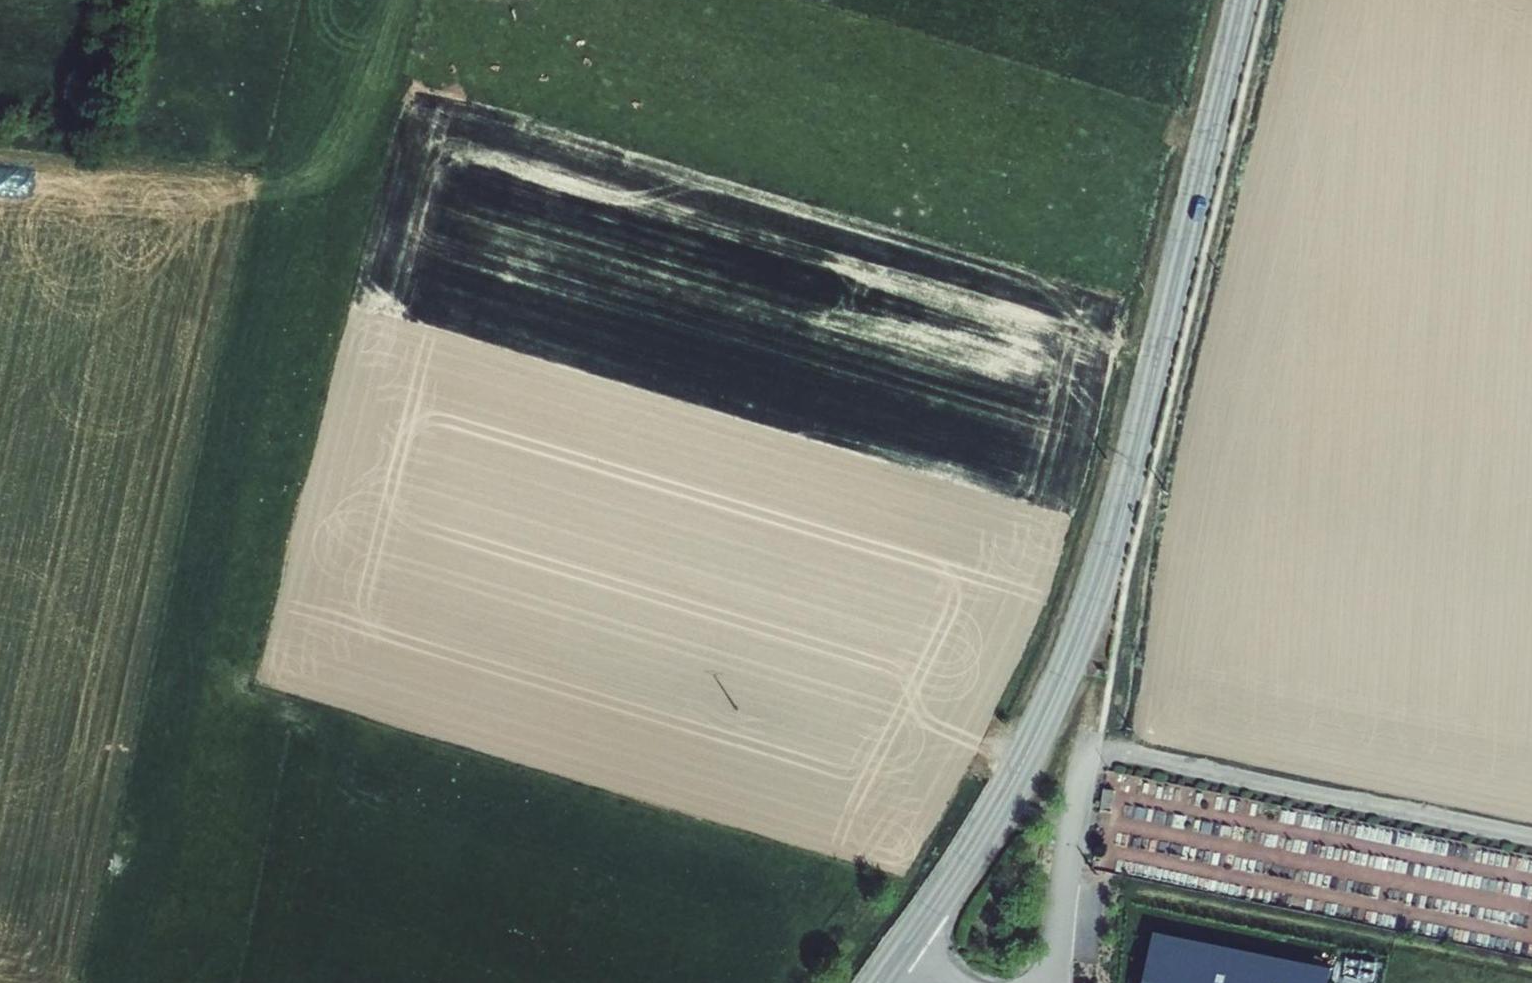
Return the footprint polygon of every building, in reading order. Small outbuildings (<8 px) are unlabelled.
[(1155,934),(1146,982),(1330,982),(1333,969),(1155,934)]
